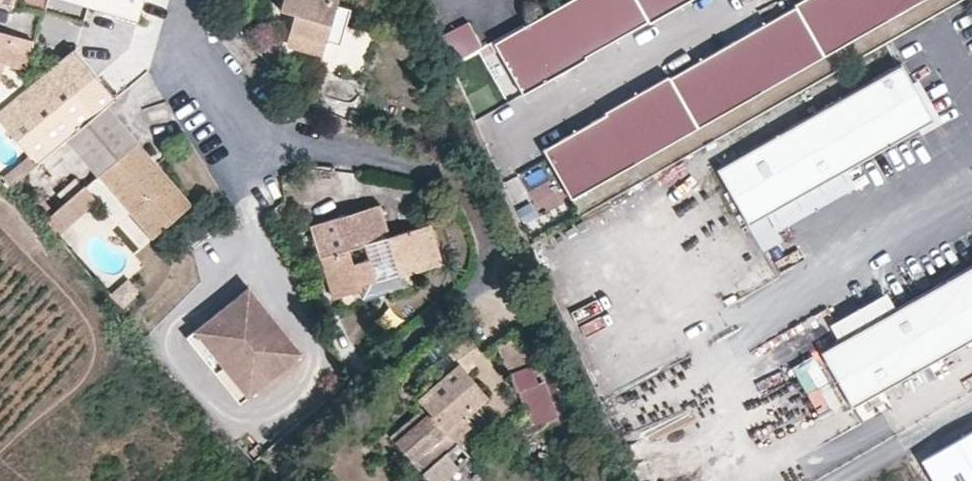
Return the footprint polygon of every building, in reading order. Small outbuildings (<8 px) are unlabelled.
[(10,9),(13,0),(0,0),(0,6),(10,9)] [(45,2),(39,0),(20,0),(17,11),(41,18),(45,2)] [(45,2),(135,26),(142,0),(46,0),(45,2)] [(347,14),(335,9),(337,0),(282,0),(279,10),(285,13),(295,15),(290,31),(287,46),(321,56),(325,43),(338,47),(347,14)] [(602,0),(573,0),(563,6),(591,53),(622,36),(602,0)] [(643,0),(602,0),(622,36),(653,17),(643,0)] [(685,0),(643,0),(653,17),(655,20),(686,2),(685,0)] [(842,0),(802,0),(800,1),(801,3),(829,52),(861,34),(842,0)] [(884,0),(842,0),(861,34),(893,15),(884,0)] [(893,15),(920,0),(884,0),(893,15)] [(829,52),(801,3),(770,21),(797,70),(829,52)] [(591,53),(563,6),(532,24),(560,73),(592,55),(591,53)] [(34,41),(41,18),(17,11),(11,35),(32,41),(34,41)] [(295,15),(285,13),(281,28),(290,31),(295,15)] [(479,42),(466,17),(436,33),(446,61),(469,48),(479,42)] [(797,70),(770,21),(738,39),(766,87),(797,70)] [(560,73),(532,24),(500,41),(529,92),(560,73)] [(3,63),(24,69),(32,41),(11,35),(0,32),(0,73),(3,63)] [(766,87),(738,39),(707,57),(734,106),(766,87)] [(69,140),(107,107),(116,99),(73,51),(0,112),(0,119),(32,157),(38,165),(69,140)] [(489,59),(501,95),(513,91),(501,55),(489,59)] [(734,106),(707,57),(675,75),(703,124),(734,106)] [(897,67),(717,166),(745,215),(925,116),(897,67)] [(703,124),(675,75),(674,73),(642,91),(671,142),(703,124)] [(671,142),(642,91),(610,109),(612,111),(639,160),(671,142)] [(191,205),(159,167),(107,107),(69,140),(99,175),(154,238),(191,205)] [(639,160),(612,111),(580,129),(608,177),(639,160)] [(608,177),(580,129),(549,147),(577,196),(608,177)] [(14,186),(38,165),(32,157),(6,178),(14,186)] [(552,202),(566,198),(559,172),(544,176),(552,202)] [(44,223),(53,234),(97,197),(87,185),(44,223)] [(311,226),(321,258),(390,236),(379,205),(311,226)] [(361,291),(359,286),(382,279),(385,289),(403,284),(401,277),(440,264),(428,225),(390,236),(321,258),(334,299),(361,291)] [(820,353),(852,408),(971,340),(971,266),(820,353)] [(124,276),(111,294),(126,305),(139,287),(124,276)] [(361,291),(363,296),(385,289),(382,279),(359,286),(361,291)] [(305,354),(279,324),(243,355),(239,351),(275,319),(249,289),(189,341),(245,406),(305,354)] [(243,355),(279,324),(275,319),(239,351),(243,355)] [(457,446),(475,431),(463,417),(487,398),(462,369),(479,356),(474,336),(448,354),(457,365),(418,399),(425,408),(390,438),(411,460),(445,432),(457,446)] [(519,337),(498,345),(516,391),(535,384),(519,337)] [(794,361),(818,418),(842,408),(818,351),(794,361)]
